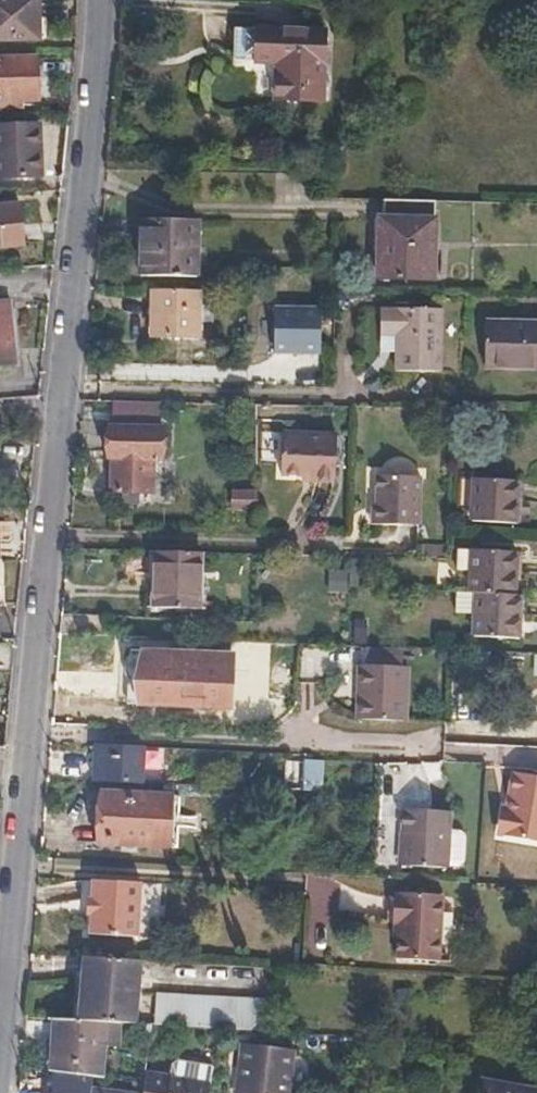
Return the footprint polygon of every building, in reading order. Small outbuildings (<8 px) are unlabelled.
[(39,0),(0,0),(0,37),(38,37),(39,0)] [(235,29),(235,56),(235,61),(274,62),(274,99),(320,99),(321,57),(321,30),(235,29)] [(38,61),(0,61),(0,109),(19,108),(19,103),(38,103),(38,61)] [(39,125),(0,126),(0,174),(41,173),(39,125)] [(433,279),(435,199),(385,197),(384,217),(380,217),(379,278),(433,279)] [(25,203),(4,203),(0,203),(0,246),(25,246),(25,203)] [(196,274),(198,219),(143,219),(143,274),(196,274)] [(200,334),(200,288),(153,288),(153,335),(200,334)] [(12,299),(0,300),(0,365),(15,364),(12,299)] [(440,369),(441,308),(380,306),(380,332),(395,333),(394,368),(440,369)] [(319,351),(319,312),(272,311),(272,351),(319,351)] [(485,321),(485,365),(536,366),(536,322),(485,321)] [(160,456),(161,426),(158,426),(158,401),(109,400),(110,425),(107,425),(107,456),(111,457),(111,490),(122,490),(121,502),(138,502),(138,491),(153,490),(153,456),(160,456)] [(281,472),(301,472),(301,481),(335,483),(337,436),(282,432),(281,472)] [(378,475),(377,507),(370,507),(369,526),(377,526),(418,527),(419,477),(378,475)] [(516,523),(517,479),(474,479),(473,522),(516,523)] [(255,519),(255,506),(255,491),(233,490),(233,519),(255,519)] [(200,609),(202,551),(156,550),(155,581),(154,608),(200,609)] [(514,554),(470,552),(458,552),(457,574),(469,575),(469,594),(474,594),(512,596),(514,554)] [(326,568),(326,590),(348,591),(348,569),(326,568)] [(516,639),(518,596),(512,596),(474,594),(469,594),(455,593),(454,617),(473,617),(472,637),(516,639)] [(230,698),(232,656),(297,658),(297,644),(149,637),(147,695),(185,696),(230,698)] [(403,720),(406,666),(400,665),(401,649),(364,647),(363,664),(356,665),(355,719),(403,720)] [(141,781),(144,745),(103,744),(103,753),(102,779),(141,781)] [(321,790),(322,761),(285,759),(284,789),(321,790)] [(505,814),(502,835),(536,841),(536,779),(511,775),(505,814)] [(177,848),(179,796),(101,792),(99,844),(177,848)] [(463,859),(464,838),(459,831),(448,831),(449,812),(401,810),(398,865),(446,868),(446,864),(458,864),(463,859)] [(312,874),(305,889),(332,901),(339,886),(312,874)] [(137,939),(139,883),(89,880),(89,898),(83,898),(82,916),(87,916),(86,935),(137,939)] [(391,938),(398,938),(397,963),(440,965),(443,896),(402,894),(401,897),(393,897),(391,938)] [(135,1020),(140,960),(84,955),(79,1017),(120,1019),(135,1020)] [(268,1028),(271,997),(159,991),(158,1021),(221,1026),(268,1028)] [(120,1041),(120,1019),(79,1017),(58,1016),(56,1048),(54,1070),(93,1074),(100,1076),(102,1041),(120,1041)] [(295,1049),(242,1042),(235,1092),(289,1092),(295,1049)] [(171,1072),(145,1068),(141,1092),(207,1092),(213,1061),(178,1057),(172,1061),(171,1072)] [(91,1089),(93,1074),(54,1070),(52,1070),(50,1092),(119,1092),(91,1089)] [(482,1083),(480,1092),(531,1092),(482,1083)]
